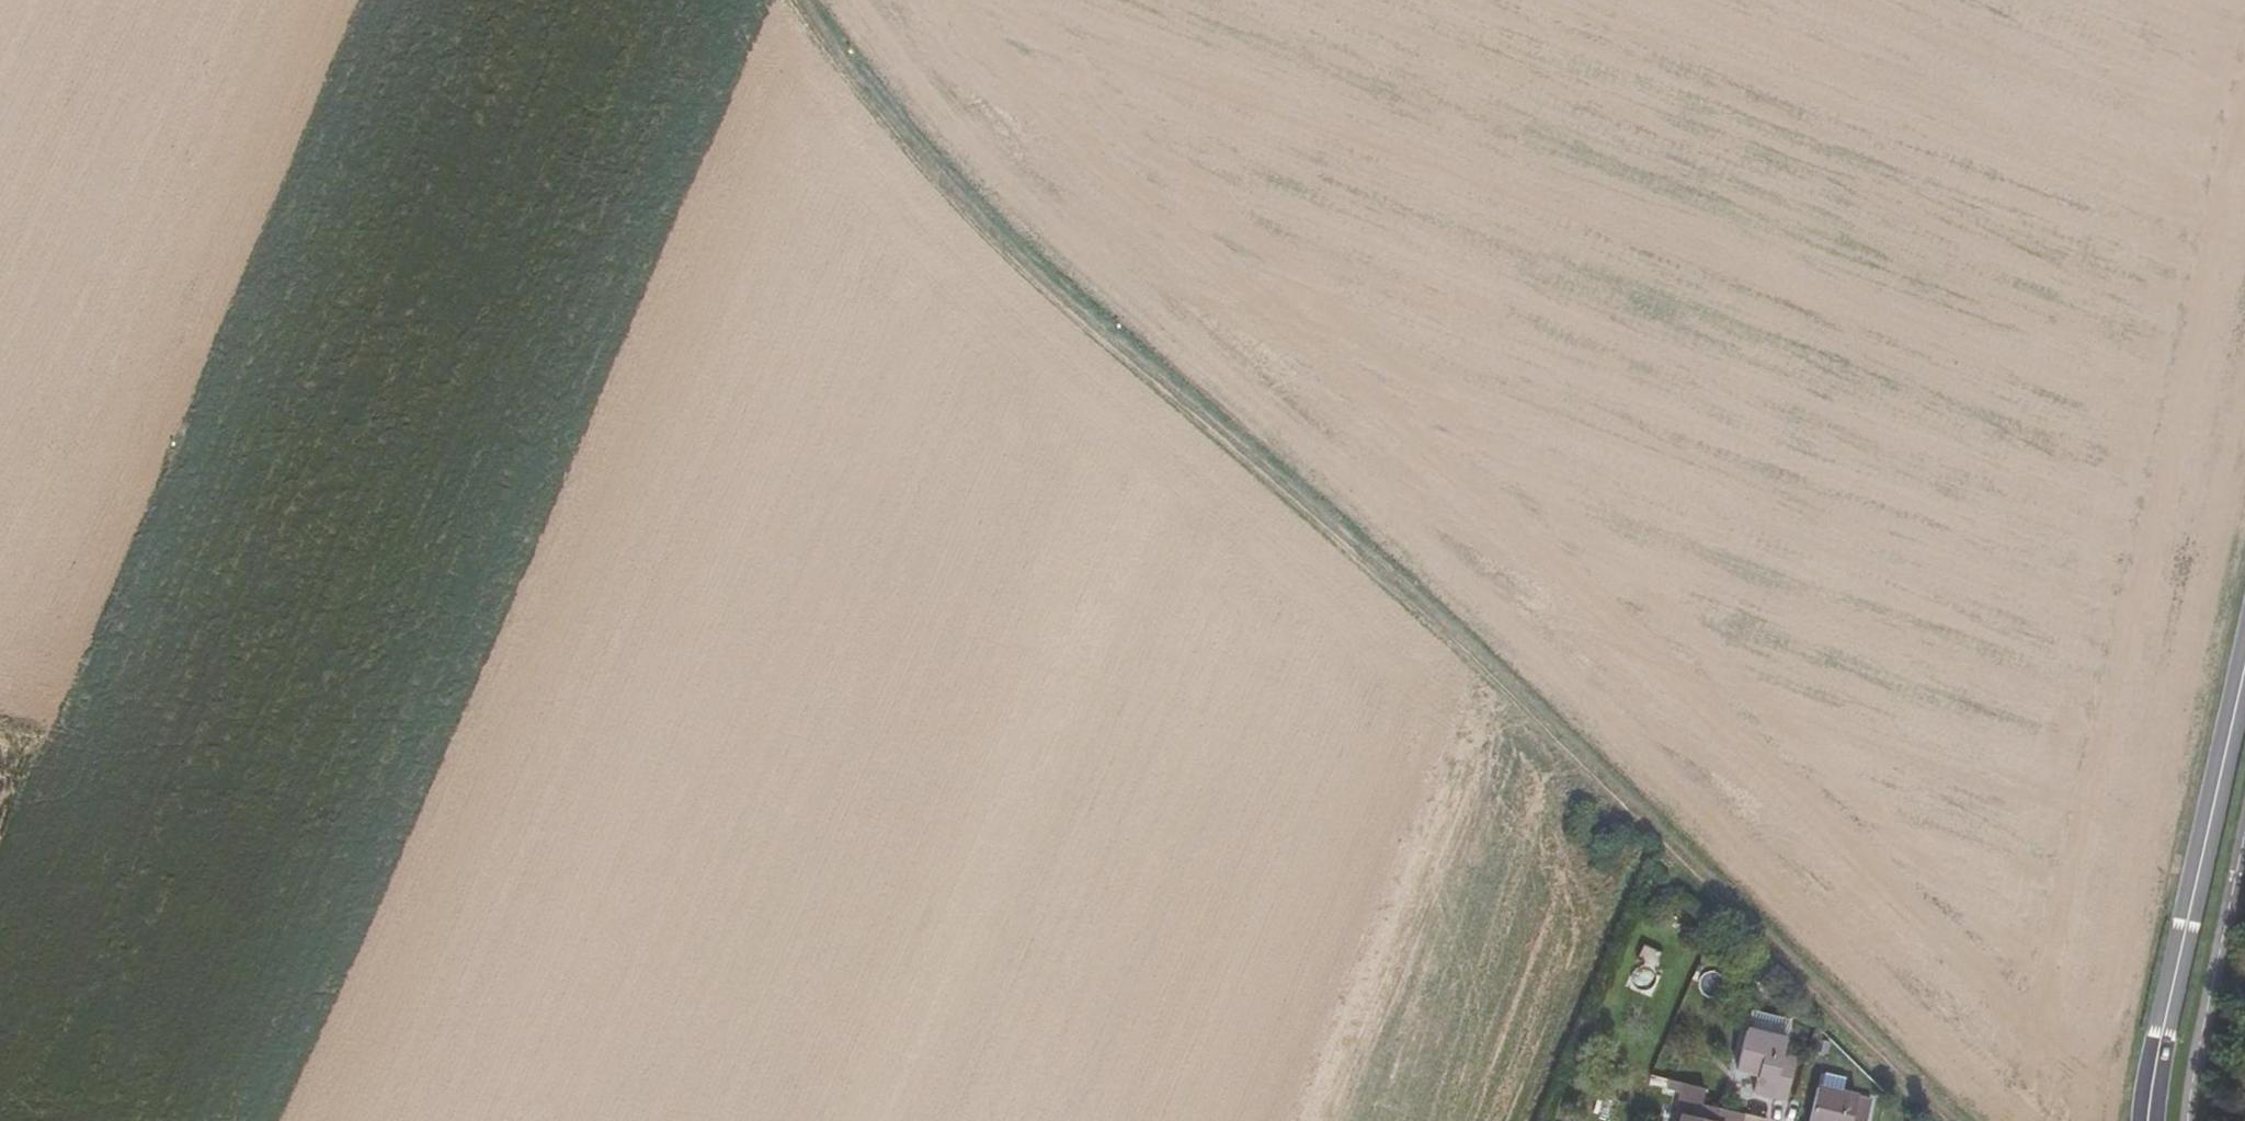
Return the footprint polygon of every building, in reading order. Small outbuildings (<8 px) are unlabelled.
[(1786,1039),(1747,1029),(1737,1070),(1757,1075),(1753,1092),(1785,1099),(1795,1058),(1783,1055),(1786,1039)] [(1683,1118),(1682,1120),(1741,1120),(1743,1114),(1701,1104),(1703,1090),(1669,1081),(1667,1091),(1679,1094),(1677,1104),(1686,1106),(1683,1118)] [(1871,1100),(1818,1086),(1810,1120),(1866,1120),(1871,1100)] [(1674,1115),(1683,1118),(1686,1106),(1677,1104),(1674,1115)]
